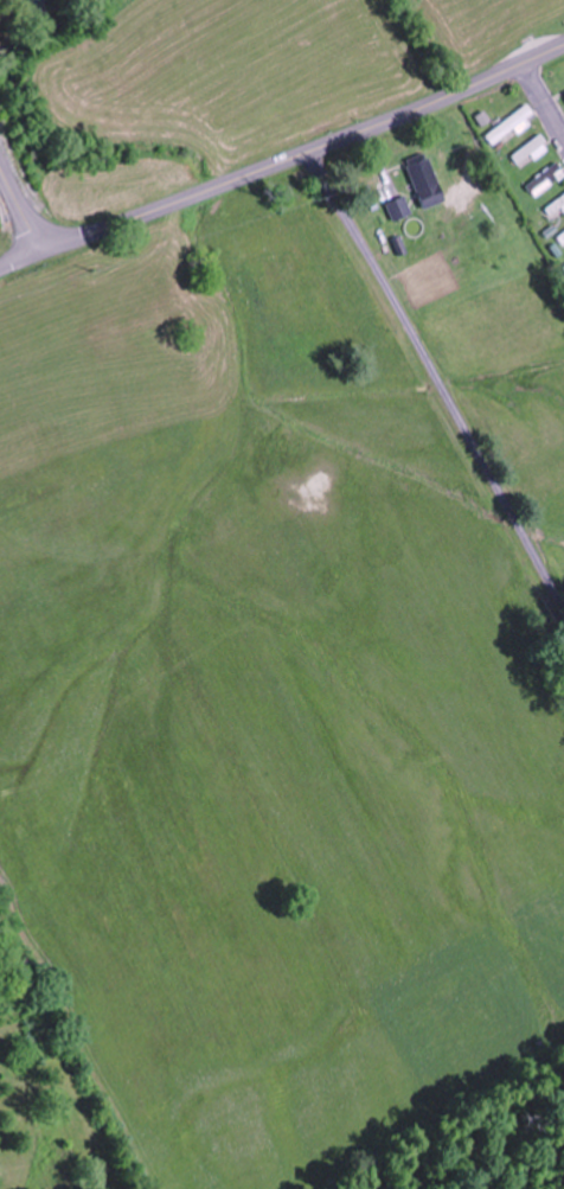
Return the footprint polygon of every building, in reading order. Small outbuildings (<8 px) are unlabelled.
[(492,145),(537,119),(530,106),(484,132),(492,145)] [(512,156),(522,169),(550,148),(540,135),(512,156)] [(406,159),(418,195),(440,188),(428,152),(406,159)] [(563,176),(563,171),(558,162),(526,185),(534,196),(563,176)] [(412,212),(404,195),(386,204),(395,221),(412,212)] [(552,221),(563,213),(563,195),(544,209),(552,221)]
